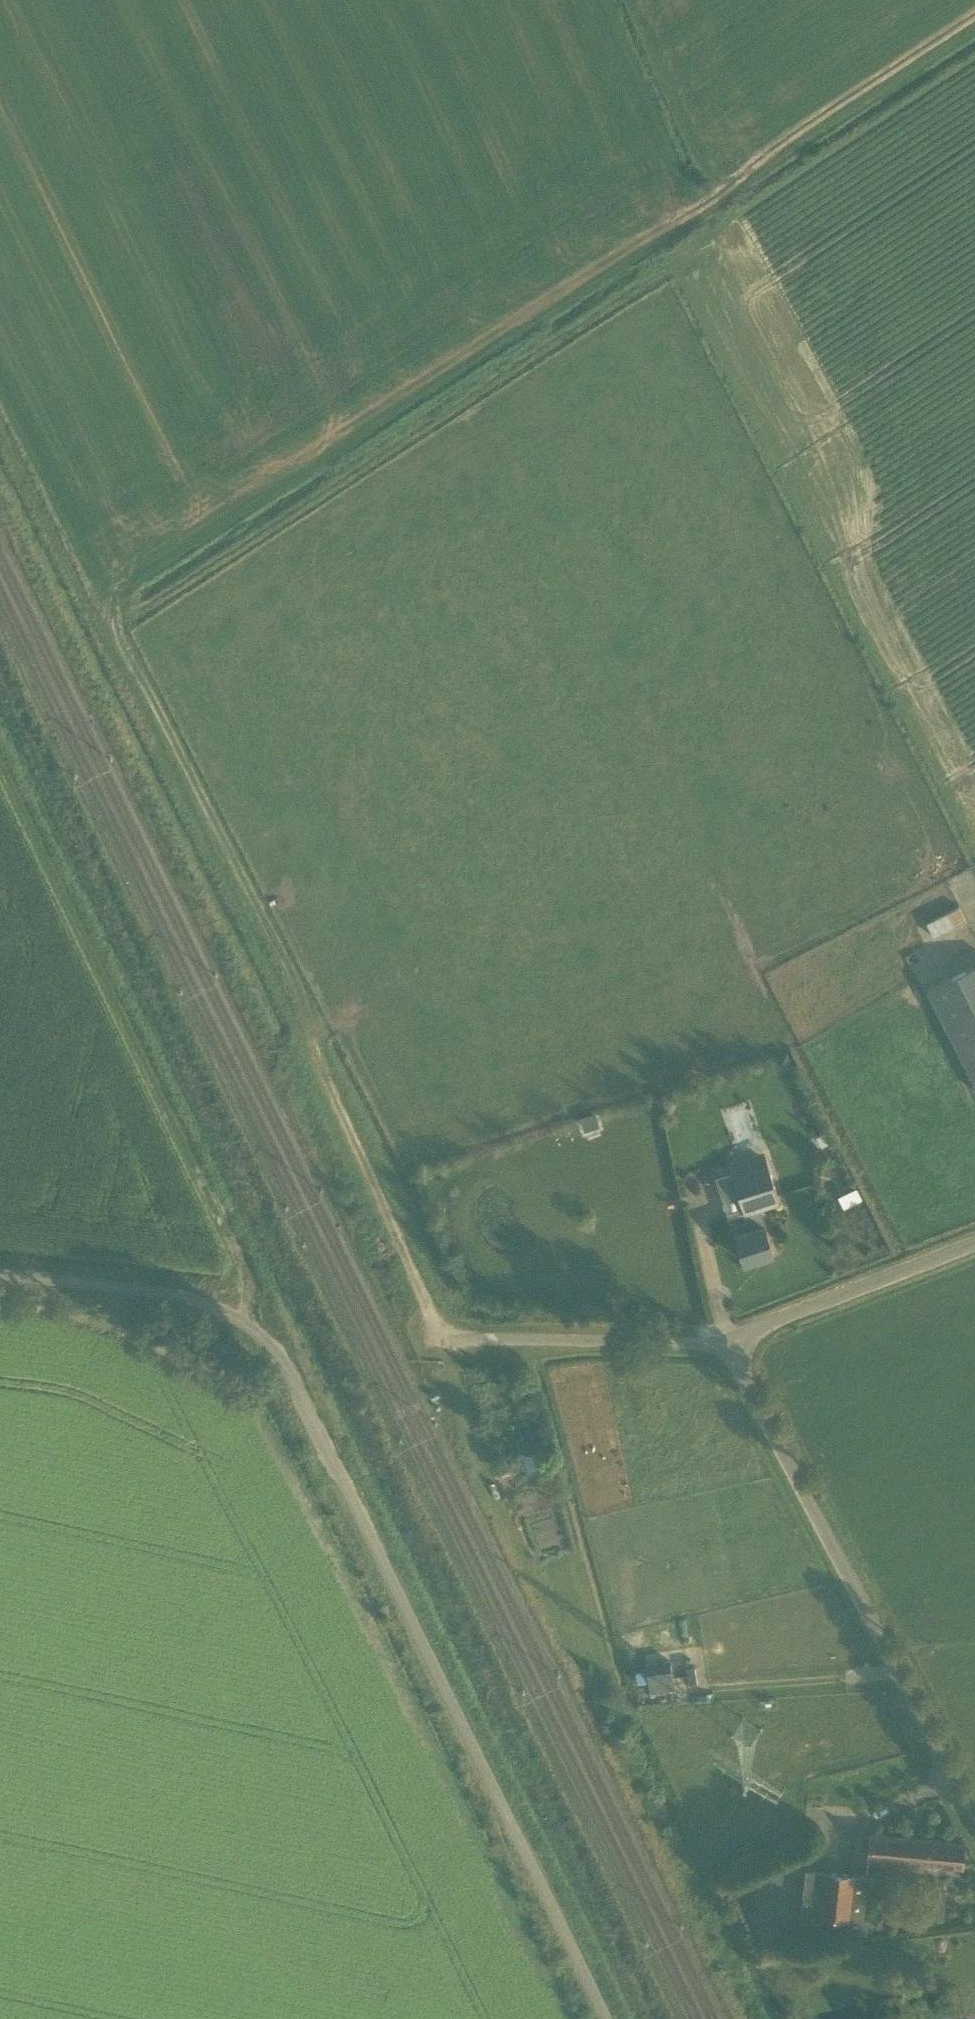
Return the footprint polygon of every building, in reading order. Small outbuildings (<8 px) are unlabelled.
[(959,905),(958,903),(916,924),(923,939),(965,918),(959,905)] [(927,987),(974,1082),(974,963),(927,987)] [(787,1052),(775,1056),(777,1063),(784,1067),(792,1064),(787,1052)] [(667,1091),(655,1095),(660,1112),(667,1110),(671,1104),(667,1091)] [(597,1112),(582,1115),(586,1136),(601,1134),(597,1112)] [(730,1216),(745,1262),(774,1253),(760,1208),(780,1201),(767,1160),(732,1171),(749,1210),(730,1216)] [(855,1188),(837,1198),(842,1209),(861,1199),(855,1188)] [(675,1689),(673,1678),(670,1659),(645,1664),(650,1693),(675,1689)] [(690,1683),(698,1682),(696,1666),(688,1667),(690,1683)] [(868,1833),(866,1856),(962,1866),(964,1843),(868,1833)] [(871,1878),(807,1871),(802,1925),(866,1932),(871,1878)]
